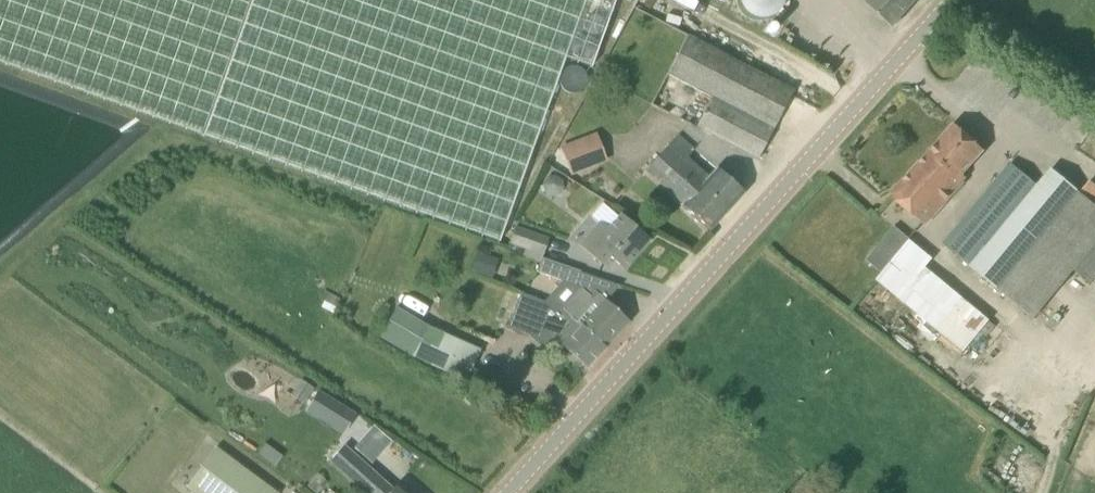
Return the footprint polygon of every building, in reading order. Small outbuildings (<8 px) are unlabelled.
[(142,115),(375,196),(498,243),(565,60),(591,69),(615,0),(0,0),(0,64),(142,115)] [(893,27),(917,0),(869,0),(866,3),(893,27)] [(695,128),(757,160),(793,91),(687,35),(667,74),(711,98),(695,128)] [(557,82),(581,92),(590,72),(566,62),(557,82)] [(983,150),(955,125),(923,161),(956,190),(963,182),(964,178),(961,175),(983,150)] [(682,207),(709,232),(744,193),(717,169),(705,181),(684,162),(694,150),(677,135),(645,171),(683,206),(682,207)] [(560,147),(571,177),(598,166),(587,137),(560,147)] [(892,196),(924,225),(956,190),(923,161),(892,196)] [(1051,171),(1037,188),(1010,166),(944,245),(1033,320),(1073,271),(1094,245),(1094,207),(1051,171)] [(623,269),(648,241),(620,216),(607,231),(599,225),(581,246),(602,265),(609,256),(623,269)] [(509,246),(542,257),(548,239),(515,228),(509,246)] [(892,261),(877,248),(866,261),(881,273),(892,261)] [(476,254),(471,272),(493,279),(498,261),(476,254)] [(542,258),(537,273),(576,287),(581,273),(542,258)] [(605,348),(628,322),(604,300),(595,292),(590,297),(581,289),(563,309),(565,311),(605,348)] [(520,294),(508,328),(523,334),(530,318),(534,320),(552,337),(587,368),(605,348),(565,311),(563,309),(520,293),(520,294)] [(479,350),(429,327),(411,358),(466,382),(479,350)] [(290,395),(304,404),(314,389),(300,380),(290,395)] [(353,414),(317,392),(305,410),(342,433),(353,414)] [(532,433),(527,428),(524,432),(529,436),(532,433)] [(355,445),(371,459),(383,446),(367,432),(355,445)] [(187,490),(191,492),(275,492),(216,450),(187,490)] [(357,459),(356,460),(348,453),(335,468),(358,489),(359,487),(366,492),(407,492),(397,484),(392,490),(374,474),(372,475),(365,468),(366,467),(357,459)]
